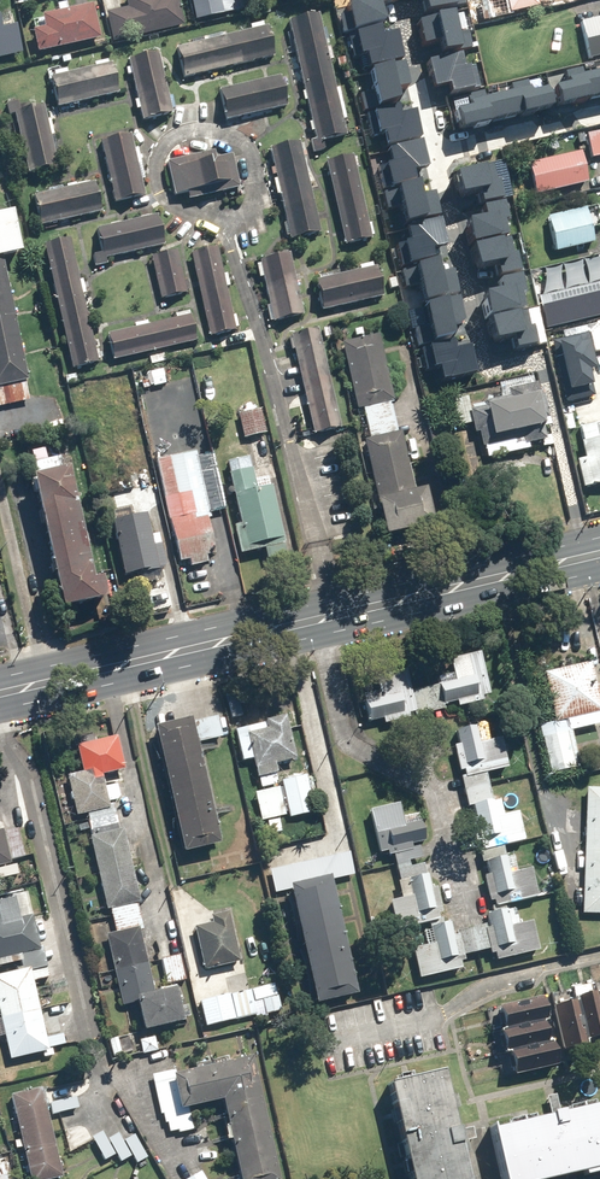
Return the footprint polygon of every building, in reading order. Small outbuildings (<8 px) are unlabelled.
[(128,7),(107,11),(113,40),(183,26),(178,0),(127,0),(128,7)] [(196,19),(245,9),(244,0),(192,0),(196,19)] [(339,10),(343,28),(379,20),(376,6),(395,2),(395,0),(351,0),(352,7),(339,10)] [(458,0),(421,0),(423,11),(459,4),(458,0)] [(474,0),(480,22),(511,14),(510,12),(562,0),(475,0),(474,0)] [(316,140),(311,141),(314,152),(325,149),(323,139),(348,133),(319,13),(288,20),(316,140)] [(416,20),(420,44),(433,42),(435,53),(466,47),(460,13),(416,20)] [(581,27),(589,64),(599,61),(599,22),(581,27)] [(267,25),(176,46),(183,77),(274,56),(267,25)] [(347,32),(350,50),(363,47),(367,65),(405,57),(399,31),(382,35),(380,25),(347,32)] [(159,54),(129,61),(143,120),(173,112),(159,54)] [(424,61),(430,89),(445,86),(447,95),(472,90),(468,68),(463,69),(460,54),(424,61)] [(113,61),(51,76),(59,107),(120,92),(113,61)] [(370,89),(357,91),(361,108),(395,101),(393,92),(410,88),(404,62),(366,70),(370,89)] [(557,106),(585,100),(584,97),(599,94),(599,70),(585,74),(583,67),(563,71),(565,82),(552,84),(557,106)] [(283,75),(220,90),(227,120),(290,105),(283,75)] [(455,107),(460,129),(487,123),(487,120),(518,113),(519,116),(548,110),(543,90),(530,93),(527,79),(509,83),(511,91),(487,96),(486,89),(465,94),(468,104),(455,107)] [(45,104),(15,110),(29,172),(59,165),(45,104)] [(364,114),(368,131),(380,128),(384,147),(422,139),(417,112),(400,116),(398,106),(364,114)] [(131,133),(100,140),(115,201),(145,194),(131,133)] [(389,168),(376,171),(380,188),(413,181),(411,172),(428,168),(423,141),(385,149),(389,168)] [(300,143),(271,150),(291,239),(321,232),(300,143)] [(210,150),(166,162),(175,195),(187,191),(190,200),(241,186),(233,156),(213,161),(210,150)] [(584,151),(530,163),(537,194),(590,182),(584,151)] [(354,155),(326,161),(345,243),(373,237),(354,155)] [(454,174),(459,195),(476,191),(479,202),(503,197),(499,179),(495,180),(491,166),(454,174)] [(98,181),(34,194),(41,224),(104,211),(98,181)] [(382,193),(385,211),(398,208),(402,227),(440,218),(434,192),(417,196),(415,186),(382,193)] [(482,219),(464,224),(469,244),(506,236),(503,221),(507,220),(503,203),(479,208),(482,219)] [(588,207),(592,227),(599,226),(599,216),(598,205),(588,207)] [(24,250),(15,210),(0,213),(0,255),(24,250)] [(586,212),(547,220),(555,256),(594,247),(586,212)] [(158,215),(97,228),(103,258),(165,245),(158,215)] [(407,248),(394,251),(398,268),(432,261),(430,252),(447,248),(441,221),(403,230),(407,248)] [(467,247),(472,268),(490,264),(493,275),(517,269),(512,252),(508,253),(505,238),(467,247)] [(70,240),(44,246),(74,369),(99,363),(70,240)] [(237,329),(218,246),(191,253),(210,335),(237,329)] [(180,249),(150,256),(160,300),(190,293),(180,249)] [(260,263),(257,263),(260,277),(263,277),(269,304),(267,305),(271,321),(305,313),(291,252),(259,259),(260,263)] [(0,256),(0,386),(28,380),(1,256),(0,256)] [(361,270),(316,280),(322,310),(385,296),(378,266),(374,267),(373,262),(360,265),(361,270)] [(400,270),(404,287),(417,284),(421,303),(458,295),(453,268),(436,272),(434,263),(400,270)] [(500,294),(482,299),(487,319),(524,311),(521,296),(525,295),(521,278),(497,283),(500,294)] [(543,327),(599,314),(599,282),(537,295),(543,327)] [(433,317),(415,321),(420,342),(457,333),(454,318),(458,317),(454,300),(430,305),(433,317)] [(193,313),(109,333),(116,360),(199,340),(193,313)] [(486,322),(490,343),(508,339),(511,350),(535,344),(531,327),(526,328),(523,313),(486,322)] [(342,425),(319,328),(291,334),(315,432),(342,425)] [(380,333),(342,342),(357,409),(363,408),(392,401),(395,400),(380,333)] [(583,341),(583,338),(558,342),(566,390),(594,385),(591,370),(597,369),(592,339),(583,341)] [(424,349),(429,370),(447,366),(449,377),(473,371),(469,354),(465,355),(461,340),(424,349)] [(498,384),(501,397),(486,400),(488,406),(470,410),(476,434),(482,433),(487,458),(530,448),(525,428),(547,424),(545,418),(550,417),(544,387),(539,388),(537,382),(535,382),(533,376),(498,384)] [(0,390),(0,407),(30,400),(27,384),(0,390)] [(392,401),(363,408),(370,437),(399,431),(392,401)] [(244,438),(267,433),(262,408),(239,414),(244,438)] [(597,423),(580,426),(585,457),(578,459),(583,486),(599,483),(599,436),(597,423)] [(429,486),(415,490),(401,430),(399,431),(370,437),(365,439),(387,534),(437,522),(429,486)] [(208,562),(207,555),(217,553),(209,517),(212,517),(196,450),(157,459),(180,562),(190,559),(191,566),(208,562)] [(242,524),(235,525),(241,554),(265,548),(267,559),(289,554),(270,475),(255,479),(250,457),(227,462),(242,524)] [(97,577),(71,467),(34,475),(65,607),(111,597),(106,575),(97,577)] [(148,512),(112,520),(126,578),(161,570),(161,568),(168,566),(163,543),(155,545),(148,512)] [(484,695),(491,694),(482,651),(450,658),(454,673),(438,676),(440,684),(413,691),(407,668),(378,675),(383,698),(368,701),(372,722),(384,719),(385,724),(411,718),(410,712),(415,711),(416,716),(445,709),(445,705),(457,703),(458,706),(485,700),(484,695)] [(544,672),(555,722),(540,726),(550,772),(580,765),(572,730),(599,723),(599,698),(592,661),(544,672)] [(253,759),(260,787),(279,783),(277,773),(279,772),(277,764),(297,759),(287,714),(265,719),(265,723),(236,729),(243,761),(253,759)] [(195,720),(194,717),(156,725),(185,852),(223,844),(200,742),(223,737),(218,715),(195,720)] [(456,729),(467,777),(510,767),(504,738),(488,741),(483,723),(456,729)] [(103,775),(126,769),(118,735),(77,745),(83,771),(102,767),(103,775)] [(77,816),(111,808),(110,802),(106,787),(106,786),(103,775),(102,767),(83,771),(67,775),(77,816)] [(468,805),(493,800),(487,773),(462,779),(468,805)] [(288,824),(313,818),(305,780),(280,786),(288,824)] [(117,783),(106,786),(106,787),(110,802),(121,799),(117,783)] [(588,788),(583,913),(599,913),(599,788),(588,788)] [(402,817),(397,797),(367,804),(377,847),(384,845),(385,850),(391,848),(411,844),(410,841),(409,838),(425,834),(420,813),(402,817)] [(493,800),(468,805),(479,852),(480,851),(505,846),(529,840),(522,811),(497,817),(493,800)] [(90,829),(92,836),(118,830),(113,809),(87,815),(89,822),(78,825),(80,832),(90,829)] [(107,910),(141,903),(124,828),(118,830),(92,836),(91,836),(107,910)] [(13,864),(5,829),(0,831),(0,867),(13,864)] [(358,994),(332,880),(354,875),(345,833),(266,851),(275,892),(293,888),(319,1003),(358,994)] [(402,878),(430,872),(423,843),(415,845),(415,848),(396,852),(402,878)] [(511,872),(505,846),(480,851),(482,862),(487,861),(490,875),(485,876),(491,901),(495,900),(496,906),(539,896),(533,867),(511,872)] [(439,921),(429,874),(397,881),(401,898),(392,900),(399,930),(439,921)] [(21,961),(23,969),(32,967),(33,971),(46,968),(29,893),(0,900),(0,966),(21,961)] [(141,926),(143,926),(138,904),(112,910),(117,932),(141,926)] [(496,952),(498,961),(541,951),(534,920),(520,924),(516,907),(487,914),(490,928),(487,929),(492,953),(496,952)] [(214,921),(194,926),(204,969),(239,961),(228,912),(213,916),(214,921)] [(414,949),(421,979),(463,969),(462,962),(466,961),(465,955),(490,949),(486,930),(454,937),(451,923),(431,928),(431,929),(423,931),(426,946),(414,949)] [(139,1002),(146,1031),(187,1021),(179,987),(156,992),(141,926),(117,932),(107,934),(124,1006),(139,1002)] [(167,984),(187,980),(181,955),(162,960),(167,984)] [(0,975),(0,1014),(10,1060),(50,1051),(49,1048),(66,1044),(64,1034),(47,1038),(34,981),(50,978),(48,969),(32,973),(31,968),(0,975)] [(202,1007),(197,1008),(202,1027),(257,1014),(254,1001),(262,999),(266,1014),(281,1010),(275,985),(231,995),(228,985),(199,992),(202,1007)] [(579,996),(589,1041),(599,1039),(599,993),(599,991),(579,996)] [(549,1020),(553,1020),(547,994),(501,1004),(507,1030),(549,1020)] [(577,1001),(555,1006),(564,1048),(587,1043),(577,1001)] [(507,1030),(503,1031),(507,1051),(553,1040),(549,1020),(507,1030)] [(553,1040),(511,1050),(517,1074),(563,1064),(557,1039),(553,1040)] [(153,1075),(162,1115),(164,1114),(167,1123),(169,1123),(171,1132),(179,1131),(179,1132),(194,1129),(189,1108),(225,1100),(231,1126),(226,1127),(229,1140),(233,1139),(242,1178),(284,1178),(256,1056),(175,1074),(174,1070),(153,1075)] [(448,1074),(391,1087),(413,1178),(473,1178),(448,1074)] [(44,1088),(11,1095),(30,1178),(55,1178),(64,1177),(44,1088)] [(495,1132),(505,1178),(591,1178),(599,1177),(599,1109),(495,1132)] [(105,1161),(116,1155),(107,1139),(103,1130),(91,1137),(105,1161)] [(121,1162),(132,1156),(124,1141),(119,1132),(107,1139),(116,1155),(121,1162)] [(132,1156),(137,1164),(149,1158),(136,1135),(124,1141),(132,1156)] [(6,1163),(0,1164),(0,1178),(9,1178),(6,1163)] [(188,1178),(207,1178),(202,1171),(188,1178)]
